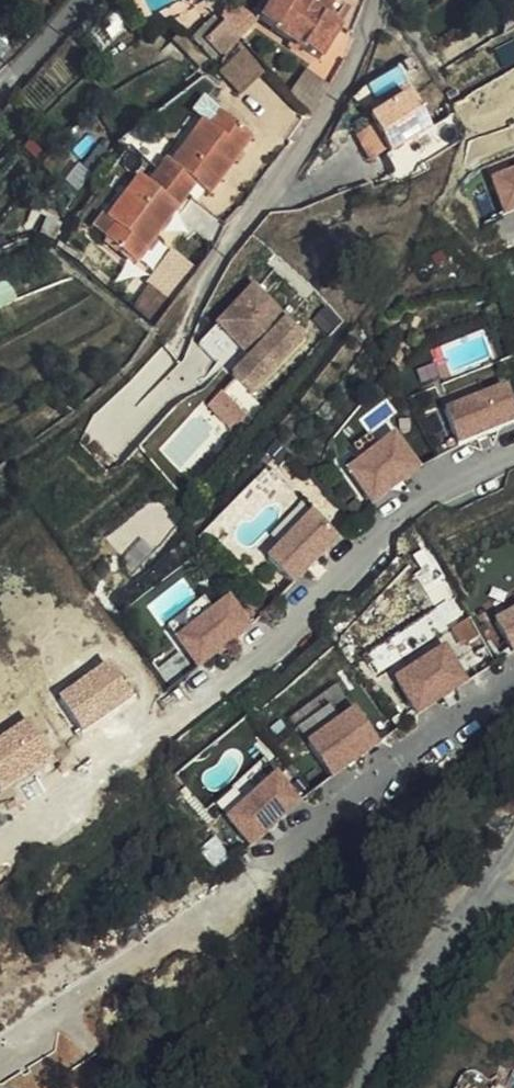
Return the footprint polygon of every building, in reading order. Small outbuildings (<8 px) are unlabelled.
[(327,0),(300,0),(296,6),(286,0),(279,0),(263,25),(279,36),(278,39),(307,56),(309,53),(325,63),(342,34),(327,25),(337,7),(327,0)] [(228,22),(200,41),(217,57),(245,39),(228,22)] [(244,52),(224,73),(244,93),(264,72),(244,52)] [(316,116),(335,91),(309,73),(293,91),(316,116)] [(207,120),(178,157),(215,188),(256,136),(206,98),(195,112),(207,120)] [(394,159),(434,135),(412,101),(373,124),(394,159)] [(452,123),(434,135),(394,159),(388,164),(403,191),(432,174),(428,167),(437,161),(434,153),(463,138),(452,123)] [(488,164),(491,176),(513,169),(513,156),(488,164)] [(170,157),(162,167),(192,190),(199,181),(213,192),(215,188),(178,157),(175,161),(170,157)] [(192,190),(162,167),(151,182),(143,174),(110,218),(118,224),(107,238),(139,262),(192,190)] [(505,215),(513,212),(513,172),(491,181),(505,215)] [(56,214),(46,225),(59,236),(69,225),(56,214)] [(99,232),(107,238),(118,224),(110,218),(99,232)] [(13,304),(0,250),(0,307),(13,304)] [(156,283),(140,307),(152,318),(160,326),(160,325),(177,297),(156,283)] [(236,383),(255,402),(309,345),(256,295),(203,353),(216,365),(235,347),(254,365),(236,383)] [(513,428),(513,401),(510,387),(444,406),(455,444),(513,428)] [(249,421),(226,400),(214,413),(237,434),(249,421)] [(187,423),(164,450),(194,475),(217,449),(187,423)] [(345,471),(373,507),(425,467),(397,432),(345,471)] [(296,585),(343,536),(315,510),(268,558),(296,585)] [(176,633),(196,666),(256,630),(236,597),(176,633)] [(205,599),(168,626),(175,636),(212,608),(205,599)] [(513,654),(513,608),(495,618),(513,654)] [(418,717),(472,680),(447,643),(393,680),(418,717)] [(305,739),(355,708),(341,686),(291,717),(305,739)] [(333,778),(383,743),(358,707),(308,742),(333,778)] [(226,818),(252,847),(306,801),(280,772),(226,818)]
